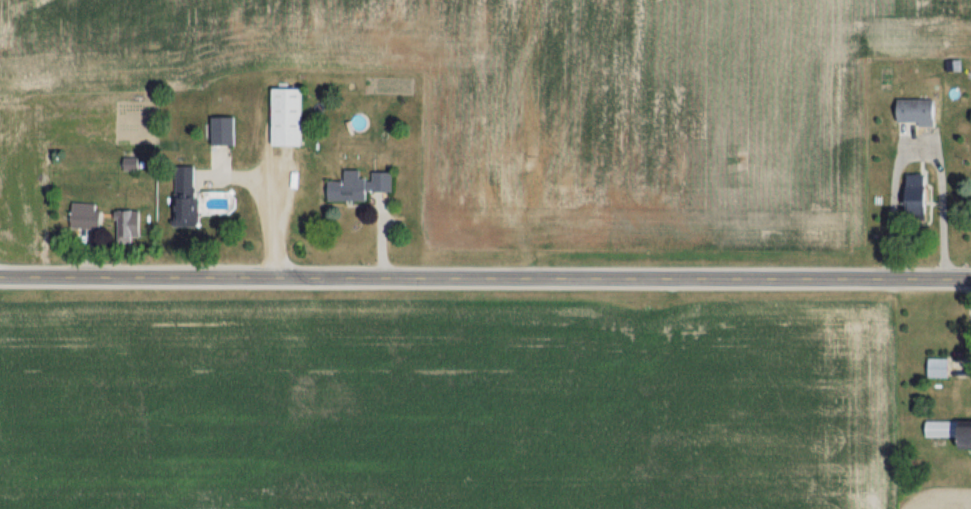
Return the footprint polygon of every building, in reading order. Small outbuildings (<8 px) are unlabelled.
[(274,146),(305,146),(305,88),(274,88),(274,146)] [(899,99),(899,125),(938,125),(938,99),(899,99)] [(212,117),(212,145),(238,145),(238,117),(212,117)] [(199,166),(176,166),(176,226),(199,226),(199,166)] [(394,191),(394,171),(373,171),(373,179),(362,179),(362,170),(347,170),(347,181),(329,181),(329,201),(369,201),(369,191),(394,191)] [(909,218),(929,219),(931,175),(910,174),(909,218)] [(70,229),(101,229),(101,210),(70,210),(70,229)] [(119,242),(142,242),(142,210),(119,210),(119,242)] [(931,378),(951,378),(951,358),(931,358),(931,378)] [(970,449),(970,422),(927,422),(927,437),(965,438),(965,449),(970,449)]
